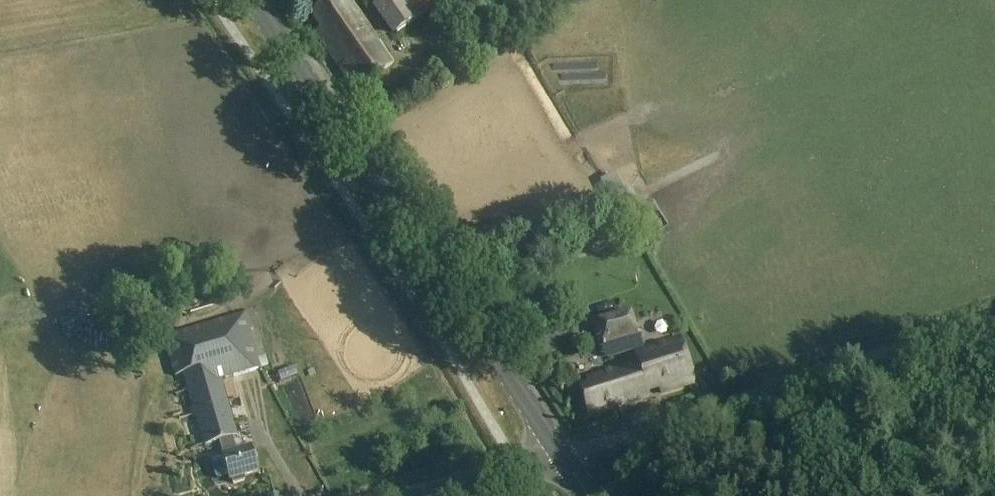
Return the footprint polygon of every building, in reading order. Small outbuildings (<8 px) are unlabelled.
[(280,8),(290,3),(289,0),(276,0),(280,8)] [(354,94),(393,68),(348,0),(311,0),(319,11),(309,18),(320,34),(316,37),(354,94)] [(380,21),(392,38),(440,5),(436,0),(366,0),(380,21)] [(301,70),(318,62),(297,14),(280,22),(301,70)] [(604,347),(607,358),(640,348),(630,314),(593,325),(598,343),(604,347)] [(221,457),(222,458),(214,460),(212,464),(216,478),(220,480),(229,478),(230,481),(232,480),(234,485),(245,482),(244,476),(258,472),(251,448),(237,452),(233,439),(237,437),(221,382),(261,370),(258,360),(245,315),(165,338),(176,377),(183,375),(204,447),(220,442),(224,456),(221,457)] [(578,339),(570,343),(574,352),(581,349),(578,339)] [(660,397),(694,387),(680,342),(634,356),(637,365),(583,382),(585,390),(580,392),(588,419),(647,401),(646,395),(658,391),(660,397)] [(265,358),(258,360),(261,370),(268,368),(265,358)]
